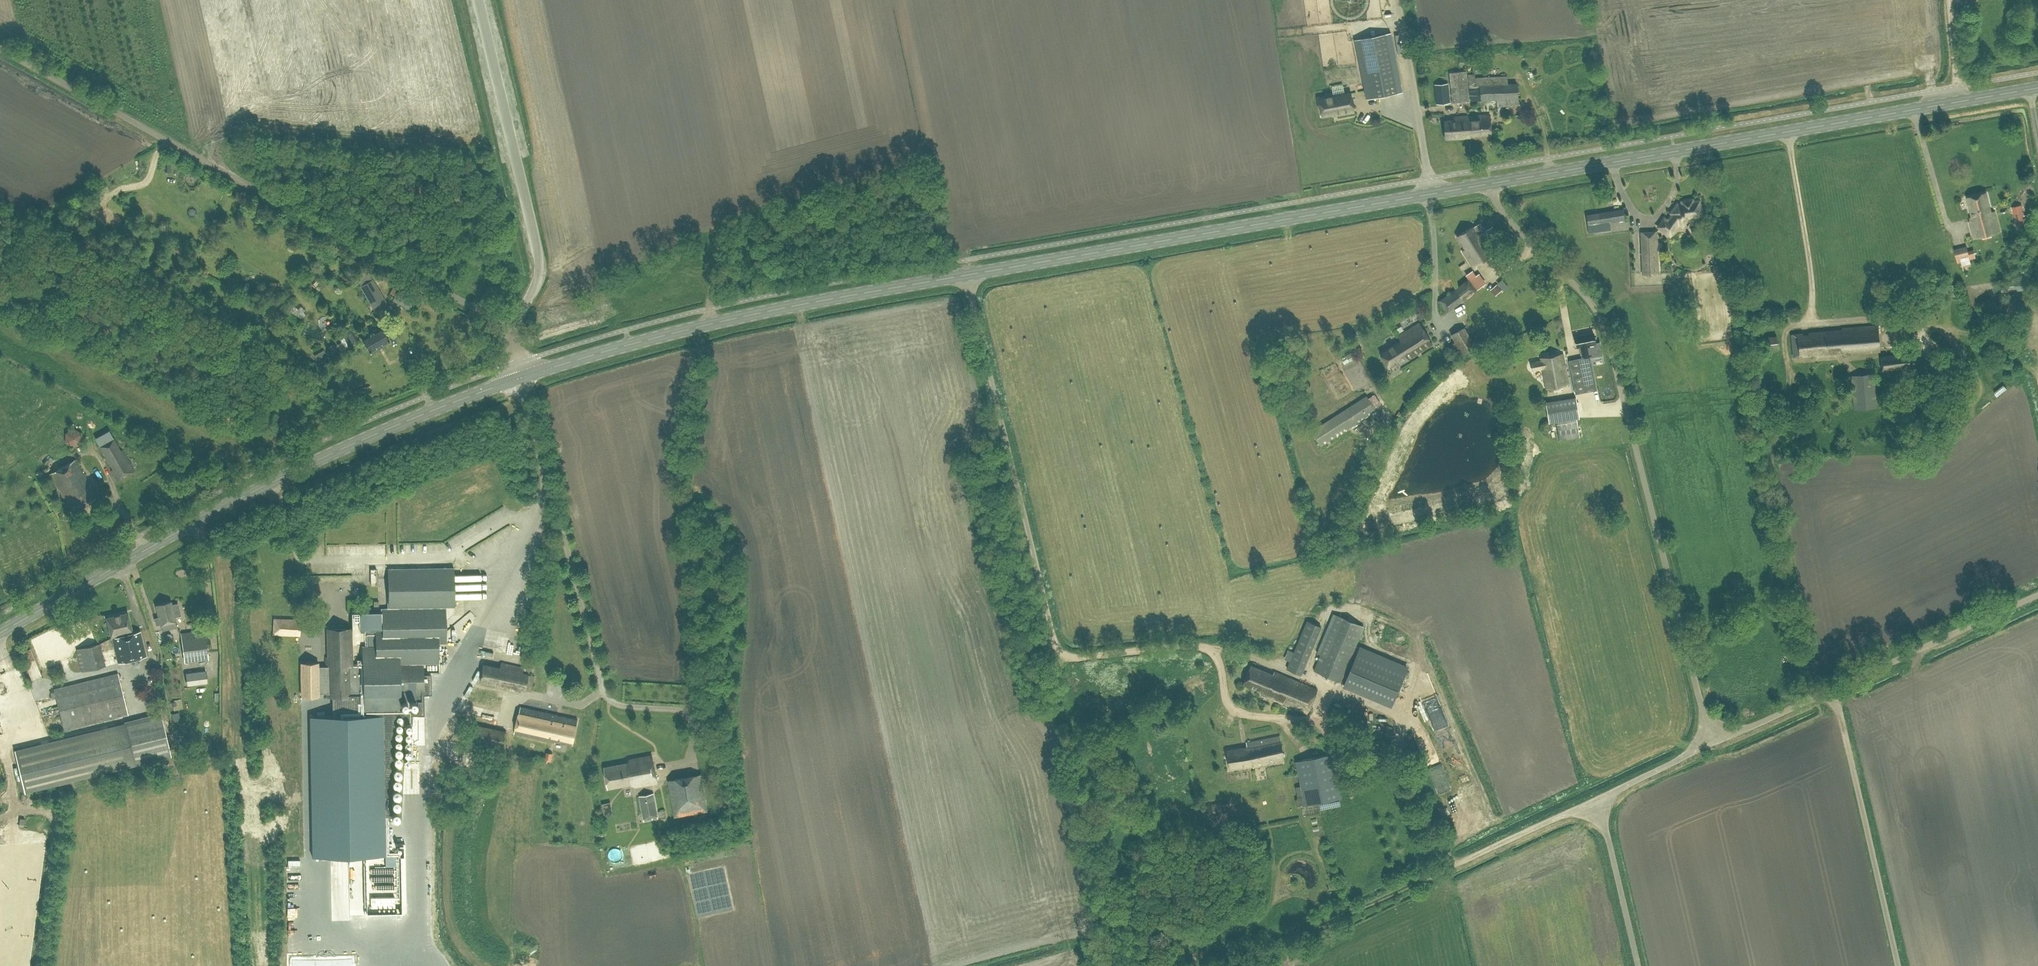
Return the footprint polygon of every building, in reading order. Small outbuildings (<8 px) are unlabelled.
[(1396,93),(1385,33),(1354,39),(1366,99),(1396,93)] [(1466,75),(1466,71),(1450,73),(1452,102),(1489,99),(1489,105),(1496,104),(1496,107),(1518,106),(1516,83),(1507,83),(1507,76),(1474,78),(1473,75),(1466,75)] [(1344,83),(1333,85),(1334,91),(1345,89),(1344,83)] [(1449,102),(1448,83),(1435,84),(1436,103),(1449,102)] [(1351,92),(1333,96),(1331,95),(1326,96),(1325,97),(1318,99),(1322,116),(1333,114),(1333,113),(1337,112),(1337,114),(1354,111),(1351,92)] [(1363,124),(1369,114),(1363,111),(1358,121),(1363,124)] [(1468,116),(1469,137),(1472,137),(1472,140),(1491,139),(1490,114),(1468,116)] [(1445,138),(1469,137),(1468,116),(1456,116),(1456,120),(1444,120),(1445,138)] [(1991,212),(1986,192),(1967,197),(1973,220),(1970,221),(1974,238),(2000,232),(1995,211),(1991,212)] [(1692,202),(1692,200),(1682,201),(1682,203),(1680,204),(1679,205),(1677,204),(1671,212),(1674,215),(1669,222),(1664,218),(1658,226),(1670,235),(1676,227),(1675,226),(1677,222),(1679,223),(1682,225),(1685,221),(1685,218),(1691,216),(1691,217),(1701,215),(1699,201),(1692,202)] [(1624,220),(1622,209),(1585,215),(1588,233),(1609,230),(1608,222),(1624,220)] [(249,226),(258,228),(261,217),(252,214),(249,226)] [(1478,235),(1472,226),(1457,236),(1465,249),(1462,250),(1472,267),(1493,254),(1480,234),(1478,235)] [(1503,243),(1492,226),(1486,231),(1496,247),(1503,243)] [(141,246),(148,238),(139,231),(133,240),(141,246)] [(1658,274),(1656,231),(1640,232),(1642,275),(1658,274)] [(1971,266),(1966,246),(1953,249),(1957,263),(1960,262),(1962,268),(1971,266)] [(1456,288),(1464,299),(1485,283),(1478,273),(1476,275),(1472,270),(1465,275),(1468,279),(1456,288)] [(360,286),(378,317),(391,310),(372,279),(360,286)] [(1493,288),(1498,294),(1504,289),(1498,283),(1493,288)] [(396,285),(391,293),(396,296),(401,288),(396,285)] [(418,294),(404,286),(397,297),(412,305),(418,294)] [(1464,299),(1456,288),(1437,302),(1445,313),(1464,299)] [(217,304),(223,307),(226,300),(219,298),(217,304)] [(1432,344),(1419,323),(1398,336),(1400,339),(1380,352),(1381,355),(1380,357),(1383,361),(1385,361),(1389,367),(1407,356),(1409,359),(1432,344)] [(1880,351),(1877,325),(1842,328),(1842,330),(1791,334),(1793,357),(1843,352),(1843,354),(1880,351)] [(385,333),(381,326),(361,338),(365,344),(364,346),(367,350),(368,350),(369,352),(376,348),(382,345),(389,341),(388,339),(388,337),(386,333),(385,333)] [(1475,346),(1464,327),(1450,335),(1454,341),(1447,345),(1455,358),(1475,346)] [(356,340),(350,330),(338,337),(345,347),(356,340)] [(1595,343),(1593,332),(1575,336),(1577,347),(1582,346),(1583,352),(1582,352),(1586,375),(1592,374),(1588,351),(1589,351),(1587,345),(1595,343)] [(1909,367),(1908,353),(1879,356),(1881,370),(1909,367)] [(1569,384),(1563,354),(1540,358),(1541,360),(1530,362),(1532,370),(1542,368),(1546,388),(1569,384)] [(1875,407),(1872,373),(1850,375),(1853,409),(1875,407)] [(1375,410),(1366,395),(1311,430),(1320,445),(1375,410)] [(1579,418),(1575,397),(1545,402),(1549,423),(1556,422),(1559,440),(1579,437),(1576,418),(1579,418)] [(68,438),(76,446),(84,437),(76,430),(68,438)] [(110,430),(95,437),(97,442),(113,435),(110,430)] [(90,485),(75,459),(50,473),(63,496),(68,500),(73,510),(96,498),(89,486),(90,485)] [(326,692),(326,697),(331,696),(343,696),(350,696),(351,696),(351,695),(351,694),(363,694),(363,695),(363,709),(399,709),(400,710),(417,710),(417,700),(421,700),(421,693),(424,693),(432,693),(431,671),(439,671),(438,643),(445,643),(445,608),(454,607),(453,567),(387,568),(388,609),(381,609),(381,611),(358,612),(358,629),(375,629),(375,646),(370,646),(361,647),(361,659),(353,659),(353,664),(361,663),(361,665),(352,665),(351,628),(327,629),(328,657),(326,657),(326,662),(326,666),(318,666),(318,662),(299,662),(300,696),(319,696),(318,692),(326,692)] [(172,604),(171,601),(155,605),(160,625),(161,625),(162,629),(177,626),(176,622),(175,616),(181,615),(178,603),(172,604)] [(132,633),(127,612),(105,617),(117,663),(146,656),(140,631),(132,633)] [(457,620),(461,629),(478,622),(474,613),(457,620)] [(1391,705),(1404,675),(1407,668),(1399,664),(1360,648),(1355,646),(1363,626),(1333,614),(1317,653),(1321,654),(1314,670),(1345,683),(1344,685),(1391,705)] [(1305,619),(1288,660),(1303,666),(1321,626),(1305,619)] [(103,652),(101,643),(76,649),(81,672),(115,664),(111,649),(103,652)] [(184,656),(207,652),(206,645),(183,650),(184,656)] [(534,664),(525,662),(524,667),(502,662),(501,667),(483,663),(480,681),(530,692),(533,676),(532,675),(534,664)] [(1273,674),(1251,665),(1243,683),(1263,691),(1262,694),(1307,713),(1317,689),(1274,671),(1273,674)] [(80,682),(91,724),(128,715),(117,672),(80,682)] [(64,731),(91,724),(80,682),(54,688),(64,731)] [(343,696),(331,696),(331,717),(309,717),(311,857),(385,856),(385,821),(383,716),(424,715),(424,693),(421,693),(421,700),(417,700),(417,710),(400,710),(399,709),(363,709),(343,710),(343,696)] [(558,714),(521,706),(515,733),(555,742),(556,740),(572,744),(578,719),(558,715),(558,714)] [(124,722),(14,749),(24,792),(134,765),(170,756),(160,712),(124,721),(124,722)] [(1284,761),(1280,735),(1246,742),(1247,746),(1227,750),(1229,769),(1238,768),(1253,766),(1253,767),(1284,761)] [(1340,797),(1331,753),(1294,761),(1302,797),(1293,799),(1295,807),(1340,797)] [(400,762),(403,757),(397,754),(394,759),(400,762)] [(657,782),(652,755),(629,759),(630,762),(604,767),(608,788),(634,783),(634,786),(657,782)] [(392,778),(394,781),(397,781),(399,780),(401,777),(400,775),(399,773),(396,772),(394,772),(392,775),(392,778)] [(708,810),(701,774),(668,780),(675,816),(708,810)] [(391,788),(394,790),(396,791),(399,789),(400,787),(400,784),(398,782),(396,782),(393,782),(391,785),(391,788)] [(390,799),(393,801),(396,802),(398,800),(399,798),(399,795),(397,793),(395,793),(392,793),(390,796),(390,799)] [(657,818),(653,793),(640,796),(644,820),(657,818)] [(1324,809),(1341,805),(1340,800),(1322,804),(1324,809)] [(1220,805),(1219,802),(1205,805),(1207,817),(1222,814),(1221,812),(1228,811),(1226,803),(1220,805)] [(390,810),(392,812),(395,812),(397,811),(398,809),(398,806),(397,804),(394,803),(392,804),(390,806),(390,810)] [(394,897),(371,897),(371,907),(394,906),(394,897)]
